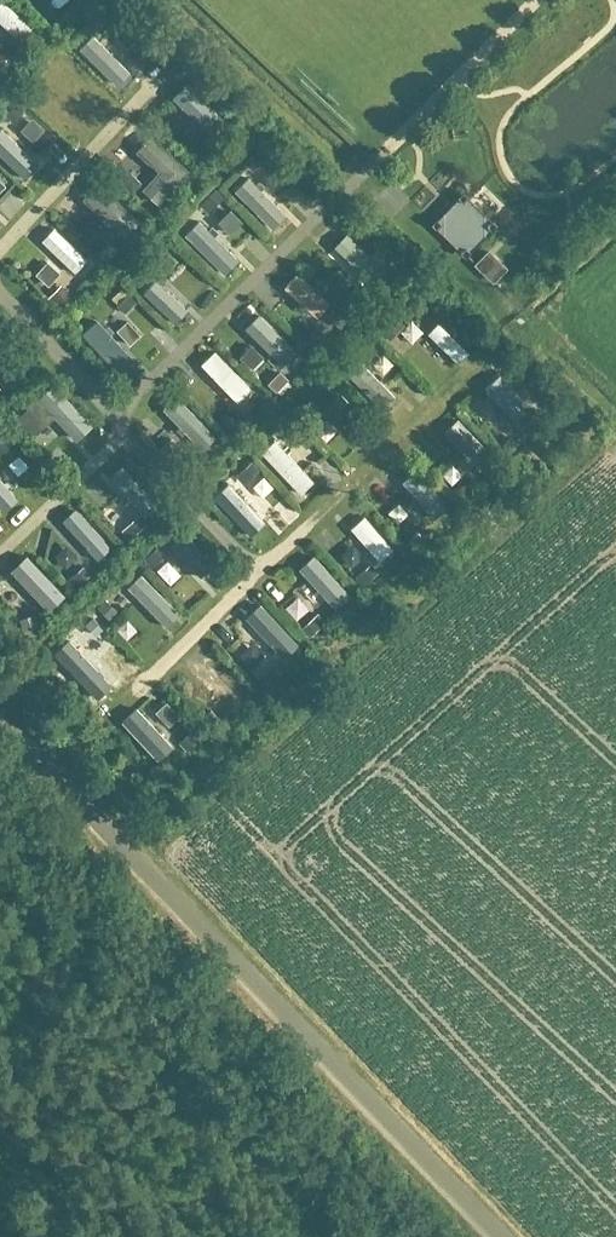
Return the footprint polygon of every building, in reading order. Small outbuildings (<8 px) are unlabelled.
[(0,8),(0,19),(26,45),(37,34),(6,2),(0,8)] [(105,35),(88,46),(115,87),(132,76),(105,35)] [(202,116),(211,102),(192,89),(182,103),(202,116)] [(35,122),(26,134),(38,143),(47,131),(35,122)] [(190,171),(151,136),(136,152),(158,172),(142,190),(158,206),(190,171)] [(246,175),(232,188),(274,230),(288,217),(246,175)] [(465,194),(437,222),(468,253),(495,224),(465,194)] [(230,277),(243,264),(203,223),(190,236),(230,277)] [(9,237),(0,226),(0,244),(9,237)] [(43,246),(69,262),(78,247),(53,232),(43,246)] [(281,284),(331,335),(344,322),(294,272),(281,284)] [(147,294),(181,329),(192,317),(158,283),(147,294)] [(258,312),(244,325),(283,366),(296,354),(258,312)] [(428,336),(466,365),(475,353),(437,324),(428,336)] [(110,327),(90,342),(116,377),(136,363),(110,327)] [(202,366),(242,408),(257,393),(217,352),(202,366)] [(502,406),(516,395),(500,374),(486,384),(502,406)] [(180,402),(171,411),(211,452),(220,443),(180,402)] [(370,449),(382,429),(349,410),(342,423),(358,432),(354,439),(370,449)] [(307,500),(321,486),(277,442),(264,455),(307,500)] [(424,522),(445,512),(425,468),(403,478),(424,522)] [(15,497),(0,476),(0,503),(2,506),(15,497)] [(132,479),(120,488),(148,522),(159,513),(132,479)] [(256,543),(274,527),(235,485),(217,501),(256,543)] [(79,518),(64,531),(86,554),(100,541),(79,518)] [(368,518),(355,528),(383,567),(397,557),(368,518)] [(192,536),(176,547),(206,586),(221,575),(192,536)] [(61,564),(75,572),(83,559),(69,551),(61,564)] [(55,616),(70,603),(35,559),(19,571),(55,616)] [(159,573),(174,591),(187,579),(172,562),(159,573)] [(145,581),(133,592),(170,630),(182,619),(145,581)] [(291,610),(301,625),(315,616),(305,601),(291,610)] [(262,612),(253,621),(290,660),(300,651),(262,612)] [(260,678),(273,666),(257,647),(243,660),(260,678)] [(85,658),(74,670),(104,699),(116,687),(85,658)] [(163,767),(177,754),(142,717),(128,730),(163,767)]
